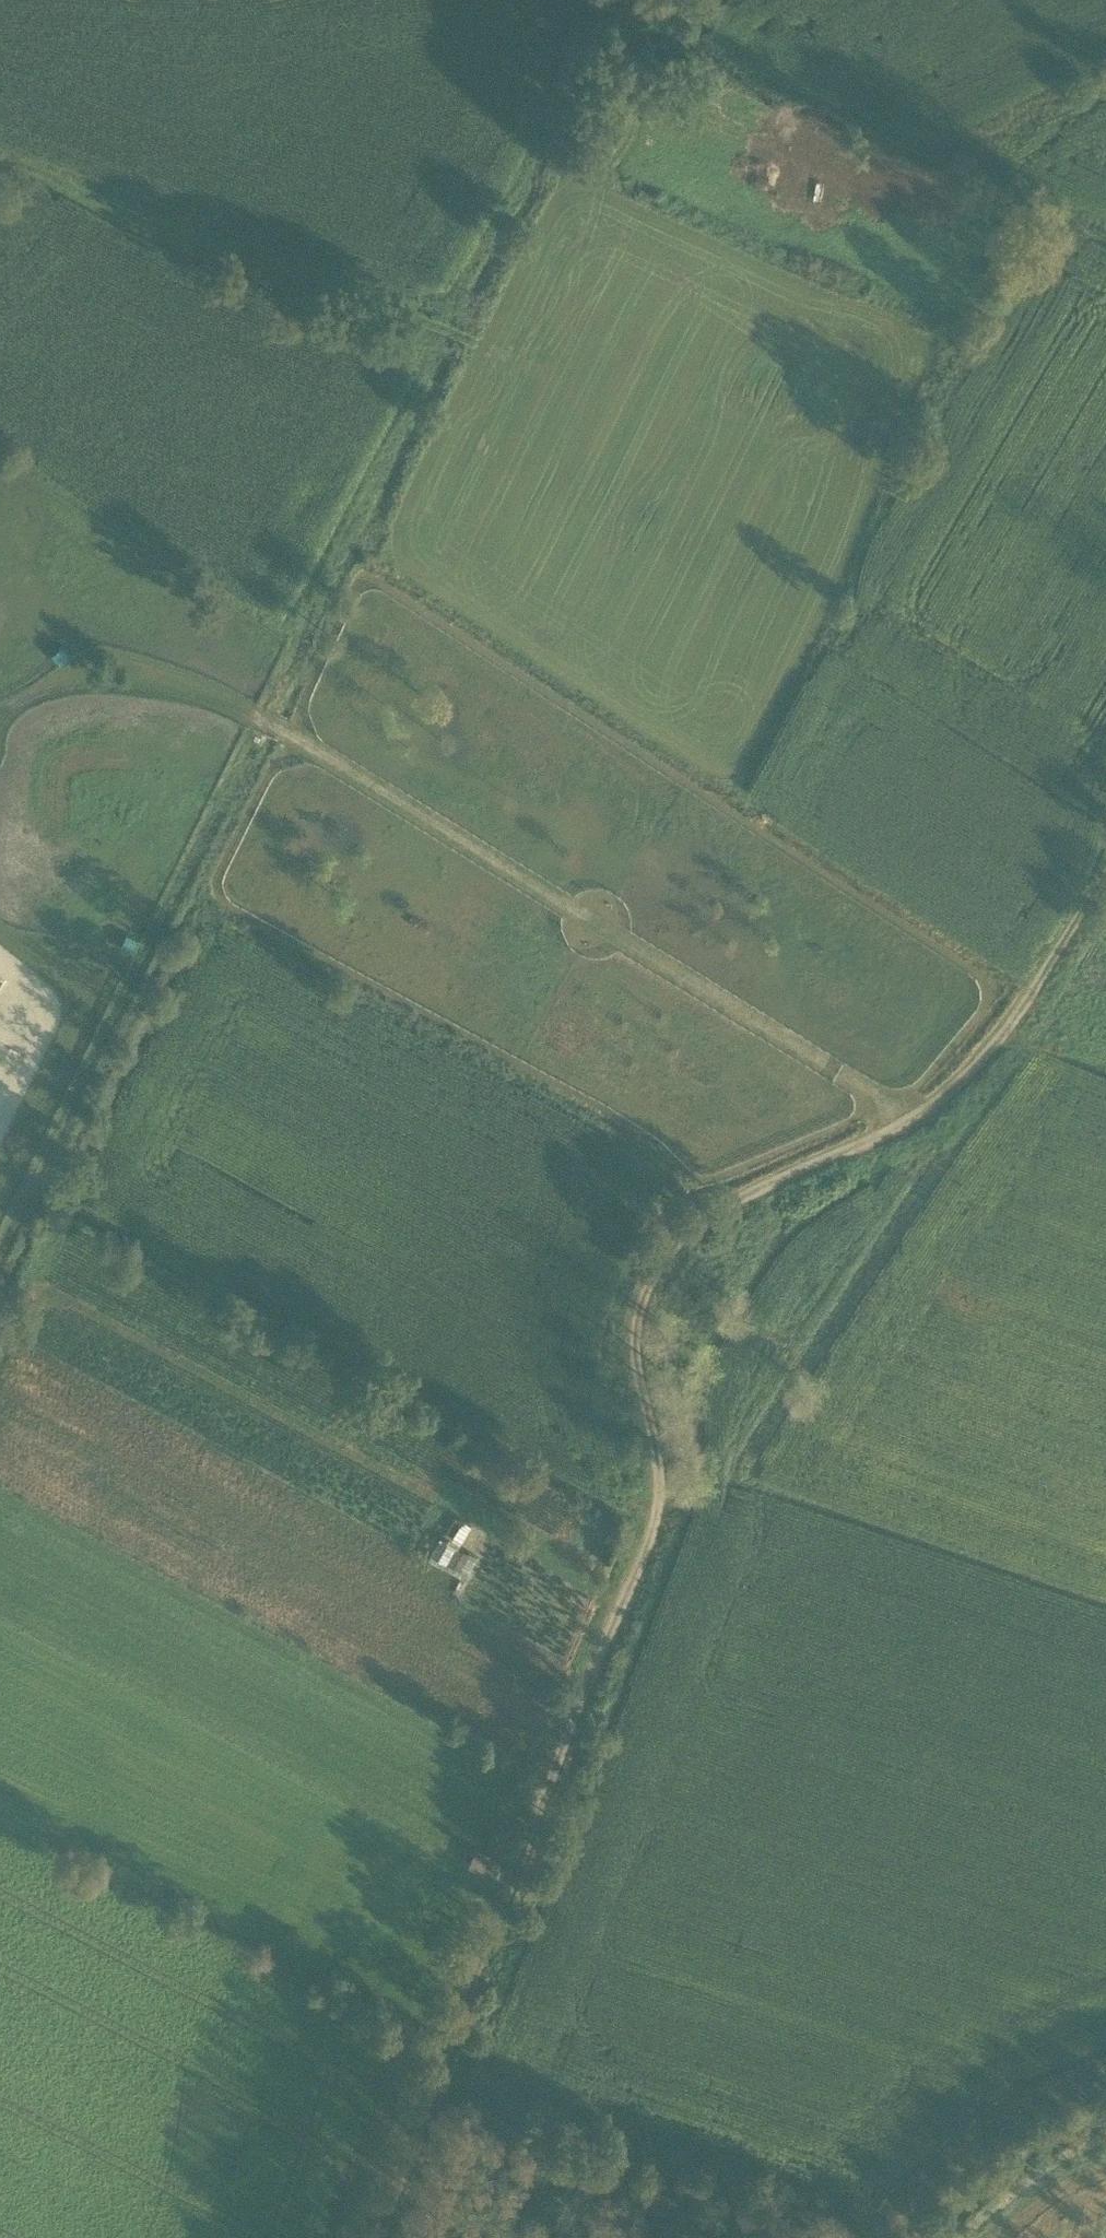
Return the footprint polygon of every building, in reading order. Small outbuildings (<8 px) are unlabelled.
[(464,1577),(477,1555),(458,1544),(470,1522),(461,1518),(450,1539),(440,1533),(427,1557),(464,1577)]
